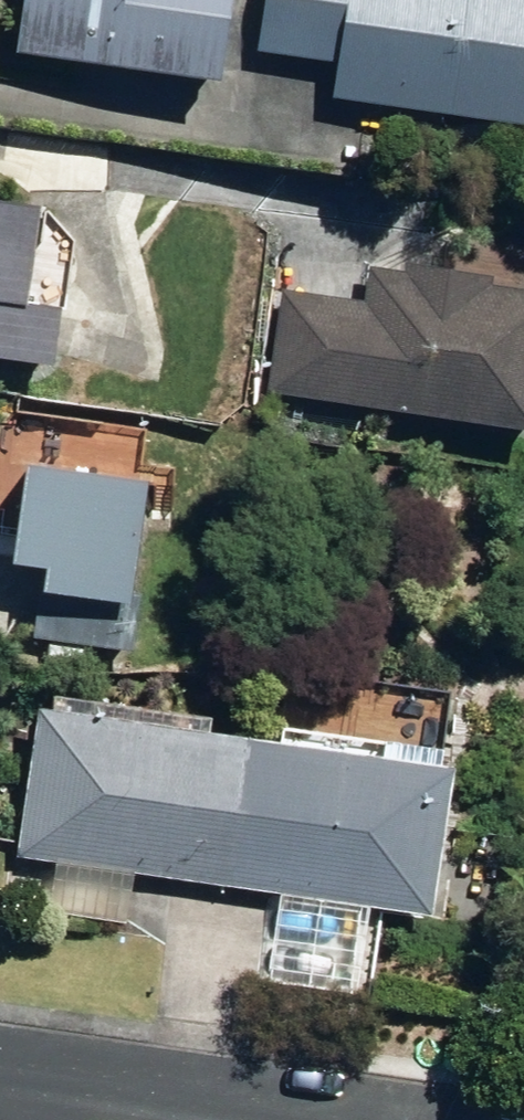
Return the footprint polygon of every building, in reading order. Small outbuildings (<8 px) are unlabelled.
[(233,73),(240,0),(32,0),(27,49),(233,73)] [(523,113),(523,0),(269,0),(263,49),(346,58),(341,92),(523,113)] [(65,361),(71,303),(40,300),(52,203),(0,197),(0,352),(65,361)] [(523,426),(523,287),(496,283),(497,272),(412,260),(411,270),(374,266),(369,297),(284,286),(269,392),(523,426)] [(42,633),(137,646),(161,472),(45,457),(31,554),(54,558),(42,633)] [(228,878),(247,733),(47,705),(27,850),(228,878)] [(465,761),(247,733),(228,878),(444,906),(465,761)] [(19,835),(21,810),(0,809),(0,834),(19,835)]
